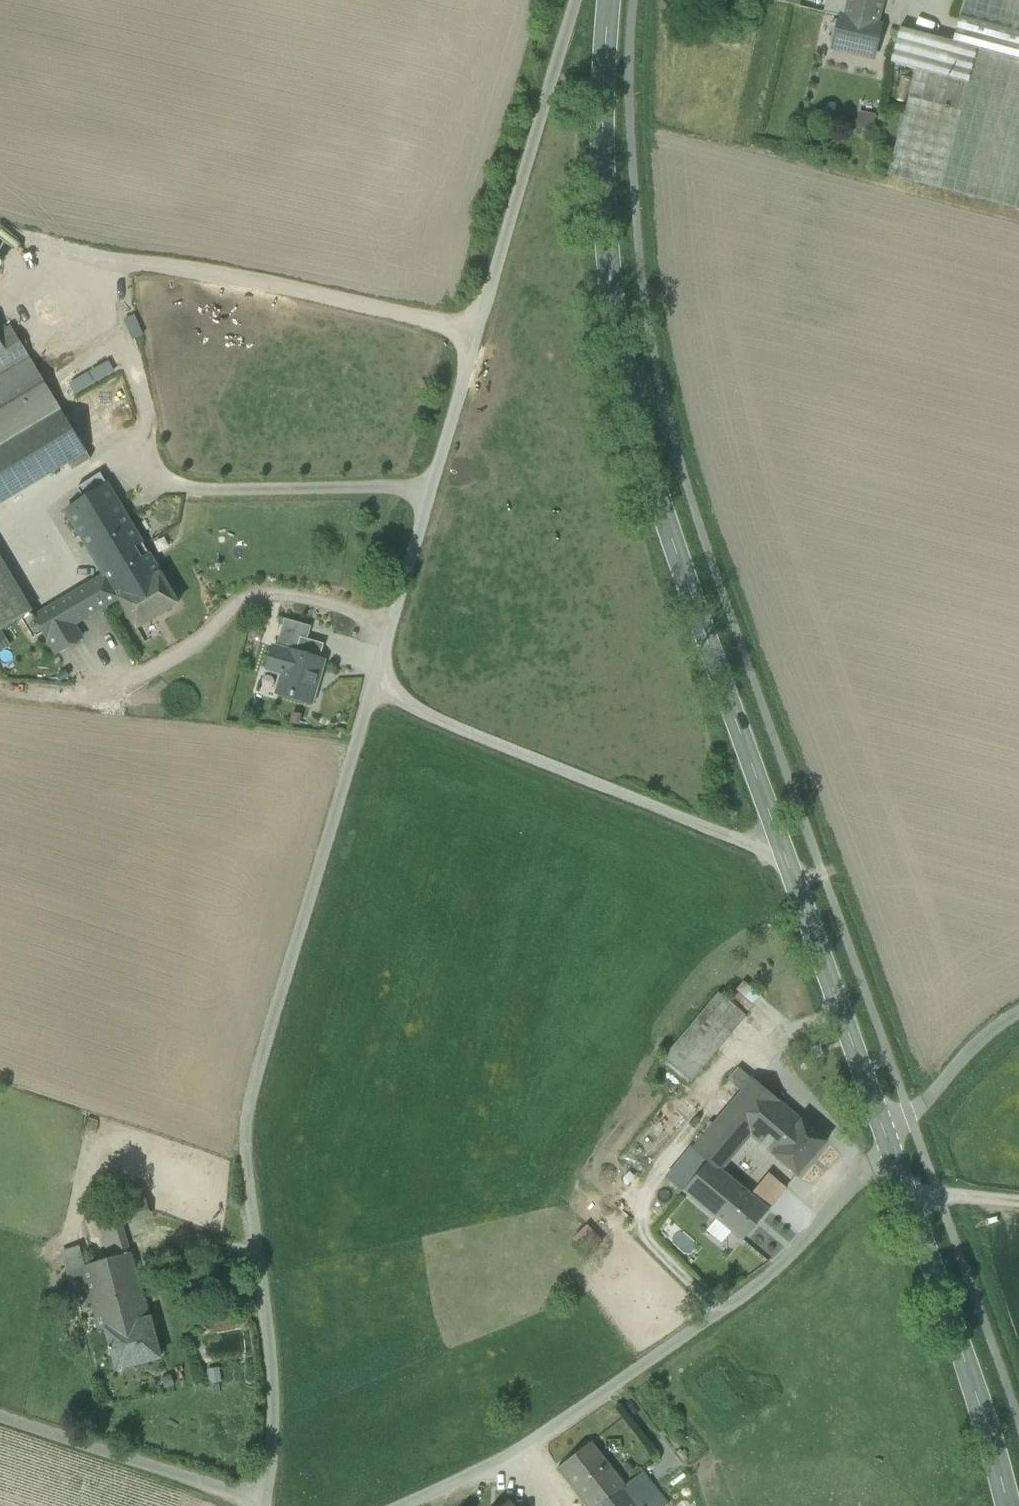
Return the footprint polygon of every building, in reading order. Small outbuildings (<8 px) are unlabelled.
[(825,14),(840,17),(840,16),(877,25),(883,0),(828,0),(825,14)] [(959,17),(1018,33),(1018,0),(964,0),(959,17)] [(832,48),(840,17),(825,14),(818,45),(832,48)] [(877,25),(840,16),(840,17),(832,48),(874,58),(881,26),(877,25)] [(959,17),(953,43),(977,49),(977,50),(1018,61),(1018,33),(959,17)] [(953,43),(899,29),(890,64),(915,71),(968,85),(977,50),(977,49),(953,43)] [(977,50),(968,85),(915,71),(887,176),(1016,210),(1018,199),(1018,61),(977,50)] [(29,363),(9,331),(0,337),(0,381),(29,363)] [(0,381),(0,451),(61,415),(29,363),(0,381)] [(0,451),(0,505),(72,463),(85,455),(61,415),(0,451)] [(85,455),(72,463),(77,471),(90,464),(85,455)] [(108,488),(101,475),(78,489),(85,501),(108,488)] [(85,501),(68,512),(105,576),(112,587),(153,562),(108,488),(85,501)] [(0,557),(0,631),(32,612),(0,557)] [(153,562),(112,587),(119,599),(137,629),(178,604),(153,562)] [(105,576),(35,617),(56,654),(82,639),(73,625),(119,599),(112,587),(105,576)] [(284,619),(276,648),(289,652),(289,651),(296,653),(300,637),(307,640),(311,627),(284,619)] [(307,640),(300,637),(296,653),(319,660),(324,644),(307,640)] [(296,653),(289,651),(289,652),(276,648),(273,647),(267,670),(282,674),(277,693),(311,703),(316,686),(313,685),(320,660),(319,660),(296,653)] [(324,661),(320,660),(313,685),(316,686),(324,661)] [(761,997),(744,982),(736,991),(754,1006),(761,997)] [(754,1006),(736,991),(727,1001),(745,1016),(754,1006)] [(719,994),(664,1059),(692,1081),(746,1017),(745,1016),(727,1001),(719,994)] [(752,1080),(739,1068),(728,1081),(742,1092),(752,1080)] [(742,1092),(693,1149),(709,1163),(710,1162),(721,1171),(750,1136),(777,1159),(789,1145),(784,1141),(793,1130),(771,1112),(779,1103),(752,1080),(742,1092)] [(826,1142),(779,1102),(779,1103),(771,1112),(793,1130),(784,1141),(789,1145),(777,1159),(797,1177),(826,1142)] [(709,1163),(693,1149),(668,1179),(684,1192),(709,1163)] [(721,1171),(710,1162),(709,1163),(684,1192),(717,1220),(731,1232),(742,1241),(768,1210),(750,1195),(721,1171)] [(786,1189),(768,1173),(750,1195),(768,1210),(786,1189)] [(145,1195),(95,1209),(109,1259),(130,1253),(122,1224),(151,1216),(145,1195)] [(722,1243),(731,1232),(717,1220),(707,1232),(722,1243)] [(587,1227),(574,1240),(588,1254),(601,1241),(587,1227)] [(63,1253),(69,1271),(84,1267),(79,1248),(63,1253)] [(84,1267),(69,1271),(77,1307),(92,1302),(91,1297),(139,1286),(130,1253),(109,1259),(84,1267)] [(139,1286),(91,1297),(92,1302),(99,1331),(148,1319),(139,1286)] [(148,1319),(107,1330),(117,1369),(160,1358),(150,1319),(148,1319)] [(607,1467),(589,1445),(558,1469),(576,1492),(607,1467)] [(607,1467),(576,1492),(587,1505),(638,1505),(623,1488),(607,1467)] [(641,1473),(623,1488),(638,1505),(668,1505),(641,1473)]
